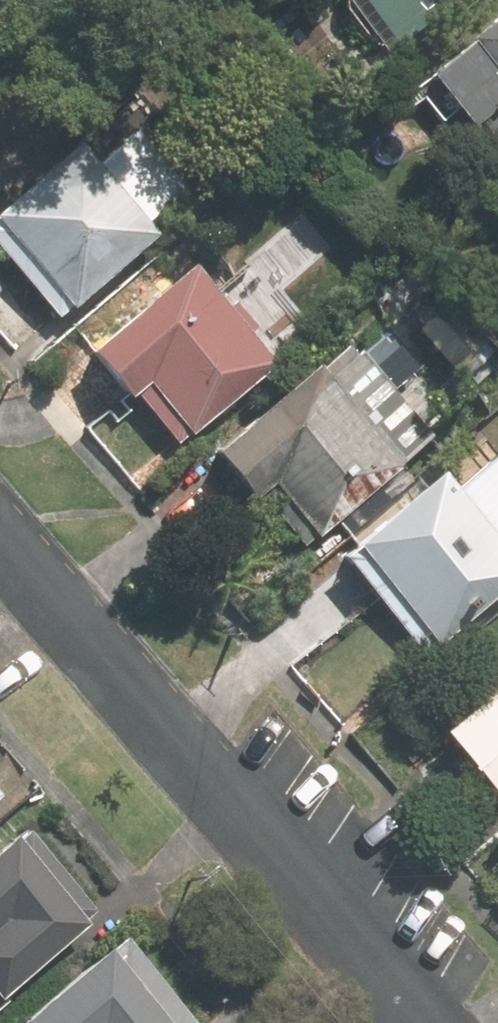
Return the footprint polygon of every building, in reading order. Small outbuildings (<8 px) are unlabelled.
[(461,34),(497,81),(497,5),(461,34)] [(74,135),(0,197),(0,222),(68,302),(154,229),(74,135)] [(272,356),(189,258),(90,340),(173,439),(272,356)] [(402,461),(315,358),(229,430),(316,534),(402,461)] [(434,465),(347,538),(433,640),(497,586),(497,540),(434,465)] [(438,725),(497,796),(497,675),(438,725)] [(15,827),(0,839),(0,995),(92,921),(15,827)] [(108,945),(17,1019),(20,1022),(172,1022),(108,945)]
